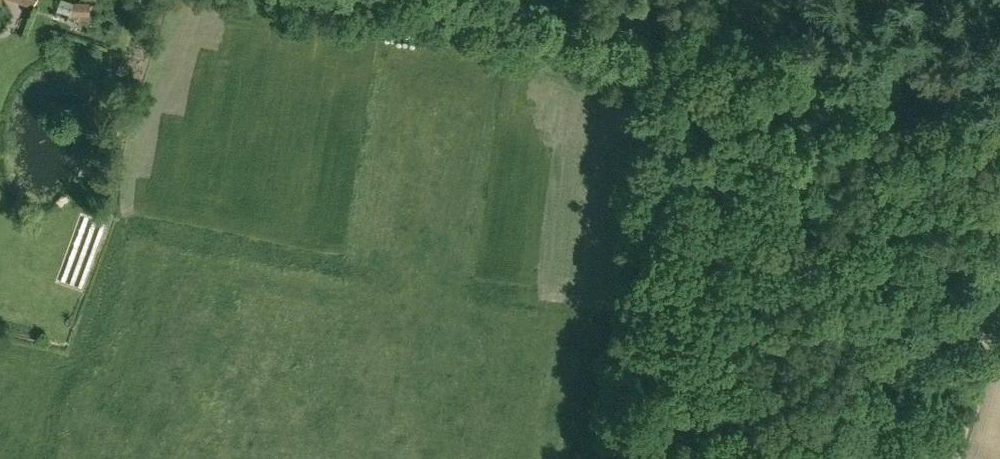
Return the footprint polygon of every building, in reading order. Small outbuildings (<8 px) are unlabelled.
[(69,14),(86,15),(87,3),(70,2),(69,14)]
